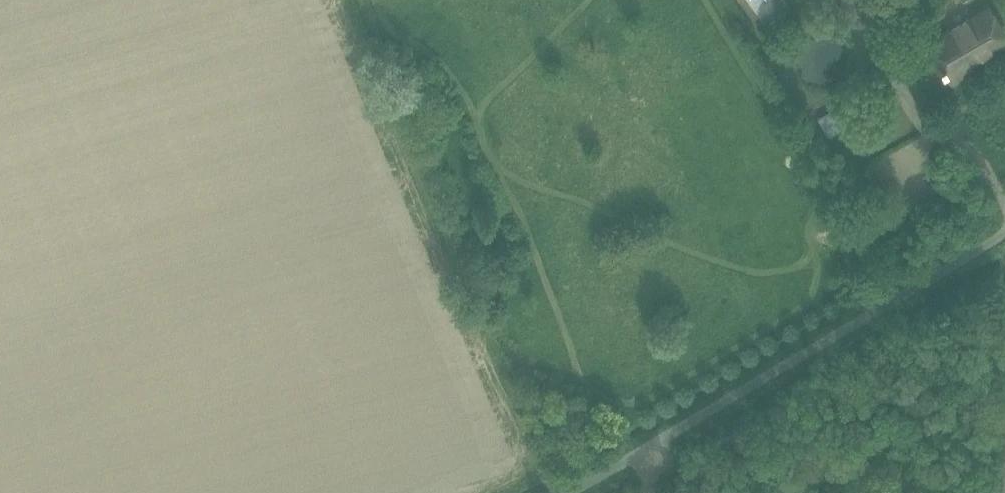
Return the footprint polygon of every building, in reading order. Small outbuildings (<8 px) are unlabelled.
[(765,24),(790,9),(785,0),(747,0),(765,24)] [(1004,40),(1004,30),(992,8),(934,41),(956,80),(974,70),(969,61),(1004,40)] [(830,111),(818,118),(830,138),(842,131),(830,111)]
